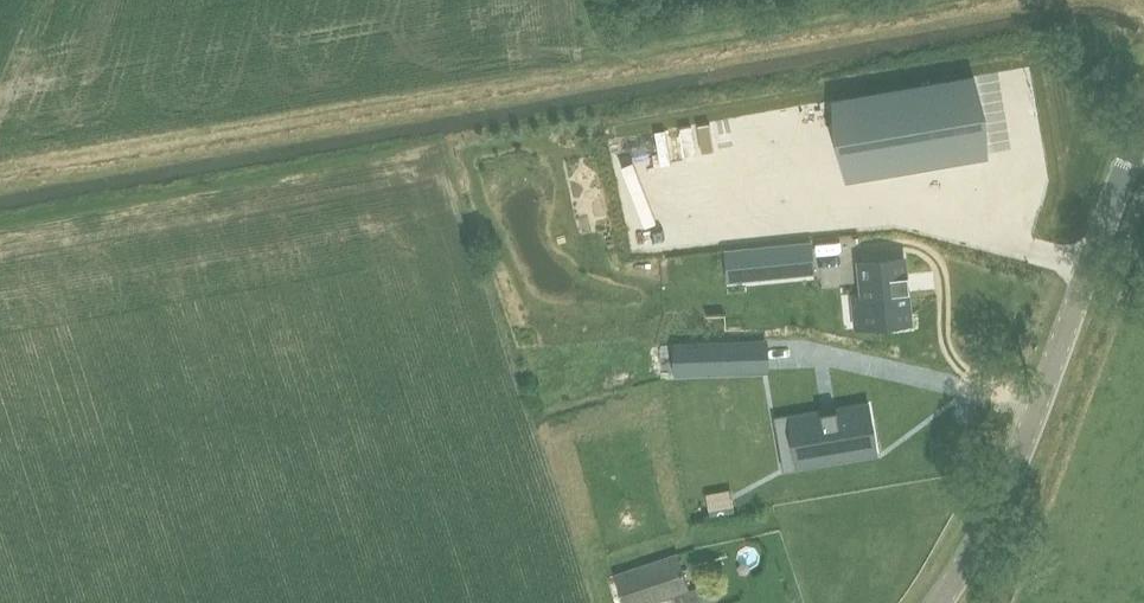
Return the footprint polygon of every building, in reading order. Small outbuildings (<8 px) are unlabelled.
[(987,153),(974,75),(834,99),(847,177),(987,153)] [(811,242),(741,249),(743,277),(814,270),(811,242)] [(903,256),(861,260),(867,326),(910,322),(903,256)] [(745,370),(744,342),(675,344),(675,372),(745,370)] [(869,404),(789,417),(797,464),(877,451),(869,404)] [(676,554),(674,542),(662,546),(665,558),(643,565),(638,548),(609,557),(615,575),(624,602),(650,602),(673,596),(675,602),(687,602),(683,592),(690,590),(678,554),(676,554)]
